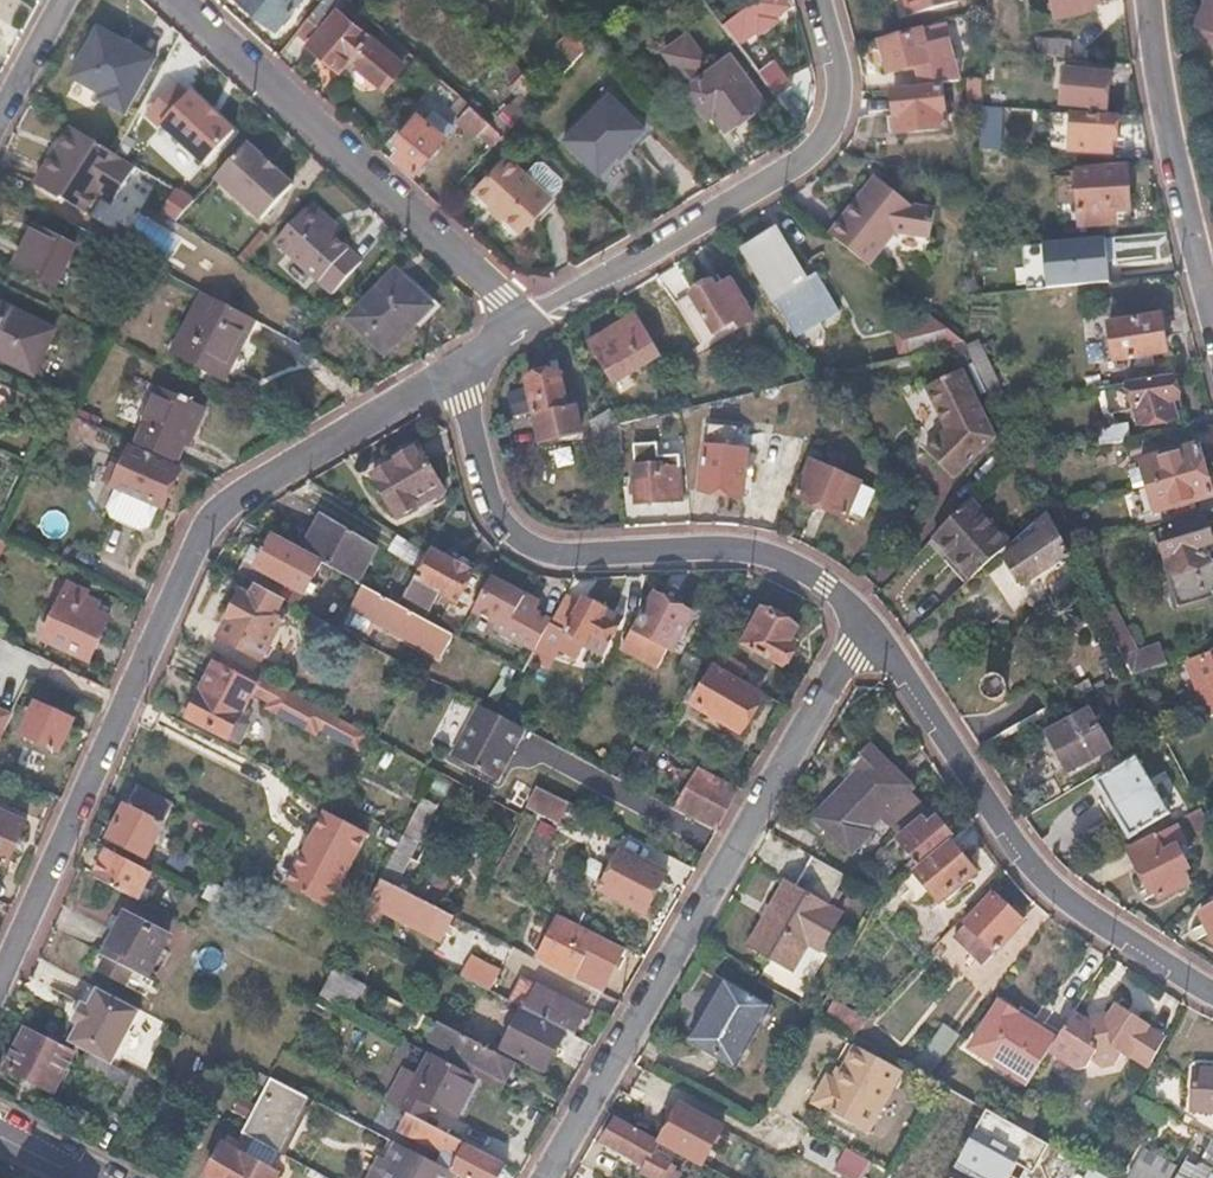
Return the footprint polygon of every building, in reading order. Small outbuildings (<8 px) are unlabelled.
[(274,29),(298,0),(238,0),(274,29)] [(294,34),(338,68),(348,58),(383,87),(400,68),(366,37),(367,35),(338,11),(348,0),(324,0),(322,2),(294,34)] [(338,11),(367,35),(378,23),(351,0),(348,0),(338,11)] [(784,0),(753,0),(725,19),(740,37),(754,28),(758,33),(776,21),(773,17),(776,15),(772,10),(785,2),(784,0)] [(911,18),(960,3),(959,0),(906,0),(911,18)] [(1049,17),(1082,14),(1081,8),(1092,7),(1092,0),(1048,0),(1049,17)] [(1197,28),(1212,34),(1212,0),(1208,0),(1197,28)] [(938,20),(878,43),(885,70),(947,45),(938,20)] [(137,113),(166,59),(103,26),(74,80),(110,99),(137,113)] [(585,45),(570,30),(553,48),(569,63),(585,45)] [(1070,37),(1035,31),(1040,47),(1067,53),(1070,37)] [(679,73),(688,84),(684,87),(700,109),(706,104),(723,128),(761,99),(727,54),(705,70),(698,61),(698,51),(690,39),(678,36),(668,43),(665,58),(677,75),(679,73)] [(585,45),(569,63),(560,72),(578,89),(602,62),(585,45)] [(769,58),(755,68),(776,95),(789,83),(769,58)] [(1107,72),(1064,64),(1059,98),(1102,105),(1107,72)] [(981,69),(966,68),(966,87),(980,87),(981,69)] [(524,71),(511,84),(521,93),(532,103),(544,90),(524,71)] [(189,95),(175,83),(147,114),(210,171),(243,134),(194,90),(189,95)] [(653,131),(613,91),(567,138),(606,177),(653,131)] [(940,92),(890,96),(895,126),(943,120),(940,92)] [(532,103),(521,93),(493,124),(504,134),(515,122),(532,103)] [(998,96),(980,93),(977,146),(998,148),(998,96)] [(137,113),(110,99),(88,136),(116,154),(137,113)] [(469,103),(455,120),(474,138),(478,134),(482,137),(468,152),(478,161),(504,134),(493,124),(469,103)] [(1116,119),(1073,113),(1071,149),(1109,153),(1110,136),(1115,136),(1116,119)] [(443,137),(418,115),(395,142),(401,147),(393,156),(413,173),(443,137)] [(72,126),(57,149),(122,190),(137,167),(135,166),(116,154),(88,136),(72,126)] [(302,190),(256,142),(218,178),(265,226),(302,190)] [(122,190),(57,149),(36,184),(61,200),(63,198),(91,216),(110,185),(121,192),(122,190)] [(525,176),(504,157),(475,189),(521,232),(551,200),(549,199),(525,176)] [(525,176),(549,199),(560,187),(559,181),(542,165),(536,165),(525,176)] [(1126,167),(1076,169),(1079,227),(1106,226),(1105,212),(1128,211),(1126,167)] [(905,201),(868,174),(824,231),(863,262),(889,227),(922,233),(926,205),(905,201)] [(315,207),(308,215),(335,242),(343,234),(315,207)] [(335,242),(308,215),(277,247),(331,300),(362,268),(335,242)] [(33,247),(26,243),(13,266),(55,289),(77,250),(42,230),(33,247)] [(775,231),(743,250),(791,329),(817,315),(821,321),(839,310),(816,273),(806,280),(775,231)] [(1117,285),(1113,240),(1050,246),(1054,290),(1117,285)] [(429,308),(394,273),(348,320),(383,355),(429,308)] [(710,282),(690,294),(714,332),(733,321),(738,329),(753,320),(729,281),(714,290),(710,282)] [(253,322),(202,295),(169,353),(220,382),(253,322)] [(915,323),(886,329),(892,358),(965,342),(913,302),(911,304),(915,323)] [(0,306),(0,356),(33,373),(53,333),(0,306)] [(636,317),(637,319),(660,358),(663,363),(680,353),(652,307),(636,317)] [(1158,317),(1107,323),(1113,361),(1133,358),(1151,356),(1164,355),(1158,317)] [(601,335),(588,343),(613,386),(660,358),(637,319),(604,339),(601,335)] [(1151,356),(1133,358),(1135,371),(1152,368),(1151,356)] [(927,386),(947,426),(927,446),(956,475),(995,436),(961,369),(927,386)] [(1169,376),(1129,382),(1139,424),(1174,420),(1170,402),(1175,401),(1169,376)] [(204,409),(155,388),(138,425),(143,427),(136,444),(178,462),(191,431),(194,433),(204,409)] [(544,398),(517,414),(542,454),(585,442),(572,421),(563,427),(544,398)] [(604,417),(588,419),(590,440),(620,432),(620,425),(619,422),(610,408),(609,412),(604,417)] [(620,425),(620,432),(621,453),(644,452),(642,417),(619,422),(620,425)] [(101,428),(83,420),(74,440),(92,448),(101,428)] [(742,444),(744,426),(705,422),(703,440),(742,444)] [(1126,427),(1097,431),(1099,446),(1128,442),(1126,427)] [(620,432),(590,440),(592,459),(621,453),(620,432)] [(585,442),(542,454),(550,467),(586,443),(585,442)] [(1196,445),(1139,460),(1147,486),(1204,471),(1196,445)] [(703,458),(692,457),(692,475),(702,477),(701,492),(742,498),(746,451),(704,447),(703,458)] [(391,468),(373,479),(398,520),(442,493),(415,448),(389,464),(391,468)] [(120,471),(111,466),(104,481),(113,485),(112,488),(117,490),(109,508),(112,521),(141,532),(151,527),(159,508),(161,509),(178,470),(131,449),(120,471)] [(661,466),(636,467),(637,502),(681,501),(679,455),(661,455),(661,466)] [(1035,455),(1023,457),(1032,475),(1044,472),(1035,455)] [(829,471),(812,463),(798,494),(821,505),(847,518),(850,511),(865,518),(877,493),(844,477),(846,473),(831,467),(829,471)] [(1204,471),(1147,486),(1154,511),(1211,496),(1204,471)] [(970,499),(933,537),(972,577),(1001,551),(1010,543),(970,499)] [(1049,508),(1010,543),(1001,551),(1019,585),(1057,558),(1068,577),(1080,569),(1066,542),(1049,508)] [(375,543),(320,514),(299,551),(320,563),(342,574),(355,581),(375,543)] [(1158,535),(1172,585),(1163,588),(1169,609),(1177,607),(1178,610),(1212,600),(1212,562),(1207,563),(1202,547),(1211,544),(1205,522),(1158,535)] [(252,568),(241,562),(235,573),(258,586),(277,596),(282,585),(302,596),(320,563),(299,551),(270,536),(252,568)] [(472,572),(433,552),(409,598),(430,609),(439,592),(457,601),(472,572)] [(355,581),(342,574),(333,591),(354,602),(363,585),(355,581)] [(86,592),(67,583),(41,640),(88,661),(107,619),(86,609),(89,601),(83,598),(86,592)] [(354,602),(350,609),(441,658),(454,635),(398,605),(378,594),(363,585),(354,602)] [(227,620),(230,622),(220,639),(260,659),(283,617),(274,612),(281,598),(277,596),(258,586),(250,601),(240,595),(227,620)] [(581,605),(564,597),(550,623),(586,640),(585,642),(603,651),(619,620),(603,613),(605,607),(584,597),(581,605)] [(689,616),(653,597),(635,630),(671,650),(689,616)] [(1166,659),(1157,642),(1139,651),(1115,605),(1101,613),(1133,676),(1166,659)] [(798,630),(762,610),(742,646),(784,669),(796,647),(790,644),(798,630)] [(332,626),(314,616),(307,630),(325,639),(332,626)] [(537,646),(520,637),(506,663),(519,670),(523,673),(537,646)] [(744,666),(723,654),(717,665),(739,676),(744,666)] [(230,659),(222,655),(216,667),(224,672),(230,659)] [(216,667),(213,666),(187,720),(226,739),(226,737),(237,742),(244,727),(234,722),(250,690),(270,700),(267,705),(317,732),(320,727),(332,733),(340,718),(230,659),(224,672),(216,667)] [(744,666),(739,676),(760,688),(765,678),(744,666)] [(712,670),(692,707),(739,734),(759,697),(712,670)] [(982,684),(982,689),(983,693),(986,696),(990,699),(994,699),(999,699),(1002,696),(1005,693),(1006,688),(1006,684),(1004,680),(1000,677),(996,675),(992,675),(988,677),(984,680),(982,684)] [(1196,699),(1203,717),(1212,713),(1212,692),(1196,699)] [(70,721),(35,705),(21,735),(55,751),(70,721)] [(492,712),(485,708),(458,757),(503,781),(529,732),(492,712)] [(1089,708),(1041,733),(1050,749),(1063,771),(1108,747),(1089,708)] [(11,715),(0,710),(0,739),(11,715)] [(622,717),(618,725),(639,736),(643,729),(622,717)] [(369,733),(340,718),(332,733),(361,748),(369,733)] [(652,743),(639,736),(632,750),(645,756),(652,743)] [(851,762),(860,770),(813,817),(849,853),(870,832),(866,828),(879,815),(897,835),(924,809),(906,791),(910,788),(866,745),(851,762)] [(1123,764),(1095,779),(1123,835),(1152,820),(1123,764)] [(739,791),(698,769),(674,810),(716,832),(739,791)] [(570,802),(537,786),(527,805),(559,822),(570,802)] [(171,812),(134,791),(108,842),(145,862),(171,812)] [(1201,806),(1187,814),(1195,831),(1210,824),(1201,806)] [(365,834),(322,812),(284,887),(327,909),(365,834)] [(5,868),(25,827),(0,815),(0,866),(5,868)] [(927,824),(921,818),(899,838),(920,863),(947,840),(952,836),(936,817),(927,824)] [(1144,841),(1127,850),(1134,863),(1132,866),(1143,886),(1150,883),(1158,899),(1187,883),(1180,869),(1185,866),(1175,845),(1181,842),(1171,822),(1141,837),(1144,841)] [(402,836),(392,831),(383,848),(393,854),(402,836)] [(402,836),(393,854),(380,880),(392,886),(414,842),(402,836)] [(920,863),(911,871),(939,903),(974,874),(947,840),(920,863)] [(665,875),(620,851),(599,890),(645,914),(665,875)] [(152,876),(107,853),(93,881),(138,904),(152,876)] [(793,889),(782,883),(747,948),(790,972),(804,946),(817,953),(838,915),(824,908),(842,875),(810,857),(793,889)] [(394,887),(382,911),(440,941),(452,917),(394,887)] [(1020,922),(989,893),(963,926),(978,939),(971,947),(980,956),(987,947),(995,954),(1020,922)] [(1199,912),(1212,938),(1212,904),(1199,912)] [(169,937),(126,915),(104,956),(110,960),(148,979),(169,937)] [(624,948),(560,916),(538,960),(601,992),(624,948)] [(498,972),(467,956),(459,973),(490,989),(498,972)] [(110,960),(99,982),(143,1004),(146,998),(141,995),(144,988),(149,979),(148,979),(110,960)] [(364,985),(334,969),(320,997),(350,1012),(364,985)] [(149,979),(144,988),(170,1001),(174,993),(149,979)] [(771,1007),(724,981),(691,1041),(737,1067),(771,1007)] [(87,1007),(78,1025),(68,1043),(88,1054),(104,1062),(110,1065),(138,1009),(96,988),(87,1007)] [(537,989),(525,1011),(567,1032),(574,1035),(585,1013),(537,989)] [(873,1015),(838,995),(825,1019),(855,1034),(873,1015)] [(1087,1021),(1073,1012),(1056,1041),(1050,1050),(1077,1067),(1087,1066),(1090,1061),(1100,1067),(1113,1065),(1119,1054),(1126,1058),(1128,1055),(1147,1027),(1149,1024),(1114,1001),(1103,1018),(1087,1021)] [(1019,1013),(1000,1002),(973,1048),(1029,1085),(1050,1050),(1056,1041),(1017,1016),(1019,1013)] [(87,1007),(80,1004),(71,1021),(78,1025),(87,1007)] [(505,1031),(511,1034),(502,1051),(545,1072),(567,1032),(525,1011),(523,1009),(515,1026),(509,1023),(505,1031)] [(441,1024),(427,1052),(500,1089),(514,1062),(441,1024)] [(1163,1037),(1147,1027),(1128,1055),(1147,1068),(1163,1037)] [(72,1054),(25,1029),(6,1067),(52,1092),(72,1054)] [(837,1080),(828,1075),(812,1101),(868,1133),(903,1071),(856,1045),(837,1080)] [(104,1062),(88,1054),(83,1064),(98,1072),(104,1062)] [(104,1062),(98,1072),(127,1088),(133,1077),(110,1065),(104,1062)] [(133,1077),(127,1088),(114,1112),(132,1122),(151,1086),(133,1077)] [(312,1099),(273,1078),(243,1134),(283,1155),(312,1099)] [(946,1112),(908,1177),(947,1177),(984,1114),(949,1094),(941,1109),(946,1112)] [(318,1102),(312,1099),(283,1155),(288,1158),(318,1102)] [(723,1127),(680,1104),(661,1140),(703,1163),(723,1127)] [(1041,1119),(1017,1105),(1008,1119),(1033,1133),(1041,1119)] [(455,1156),(449,1169),(467,1177),(502,1177),(509,1165),(407,1112),(397,1128),(455,1156)] [(603,1143),(646,1166),(643,1172),(655,1177),(664,1177),(671,1166),(674,1160),(656,1150),(659,1145),(615,1121),(603,1143)] [(1207,1176),(1206,1177),(1212,1177),(1212,1141),(1198,1171),(1207,1176)] [(222,1145),(205,1177),(219,1177),(233,1151),(222,1145)] [(393,1167),(387,1177),(450,1177),(454,1171),(449,1169),(405,1146),(393,1167)] [(1015,1146),(996,1177),(1069,1177),(1015,1146)] [(846,1177),(888,1177),(890,1174),(847,1148),(833,1171),(846,1177)] [(1143,1150),(1128,1177),(1130,1177),(1169,1177),(1175,1169),(1143,1150)] [(233,1151),(219,1177),(275,1177),(277,1175),(233,1151)] [(383,1161),(374,1177),(387,1177),(393,1167),(383,1161)] [(671,1166),(664,1177),(677,1177),(680,1171),(671,1166)]
